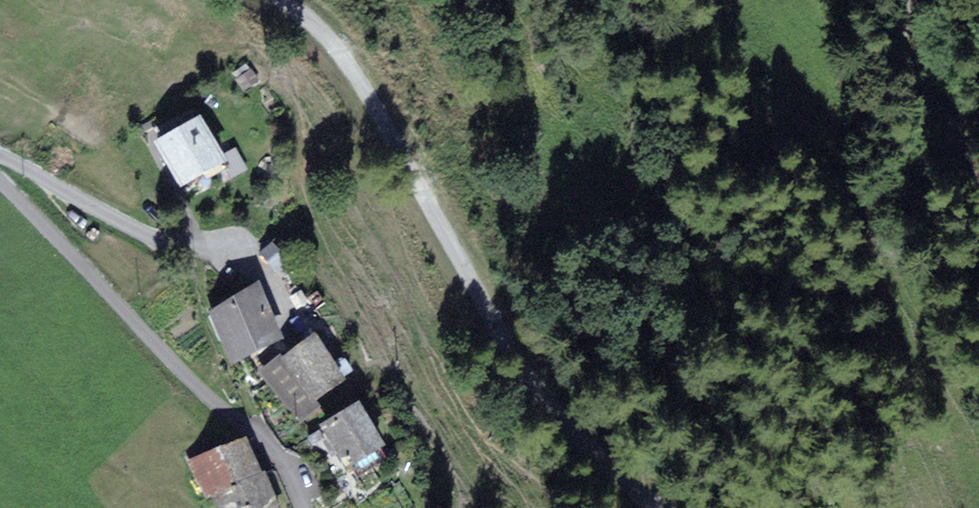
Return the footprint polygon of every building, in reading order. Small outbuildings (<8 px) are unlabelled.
[(202,127),(163,147),(184,186),(222,166),(202,127)] [(220,158),(232,176),(248,167),(237,148),(220,158)] [(261,294),(212,315),(233,362),(281,340),(261,294)] [(304,338),(260,366),(293,420),(337,392),(304,338)] [(359,410),(325,429),(346,467),(380,448),(359,410)] [(195,463),(208,496),(218,492),(224,507),(277,507),(265,477),(261,479),(246,443),(195,463)]
